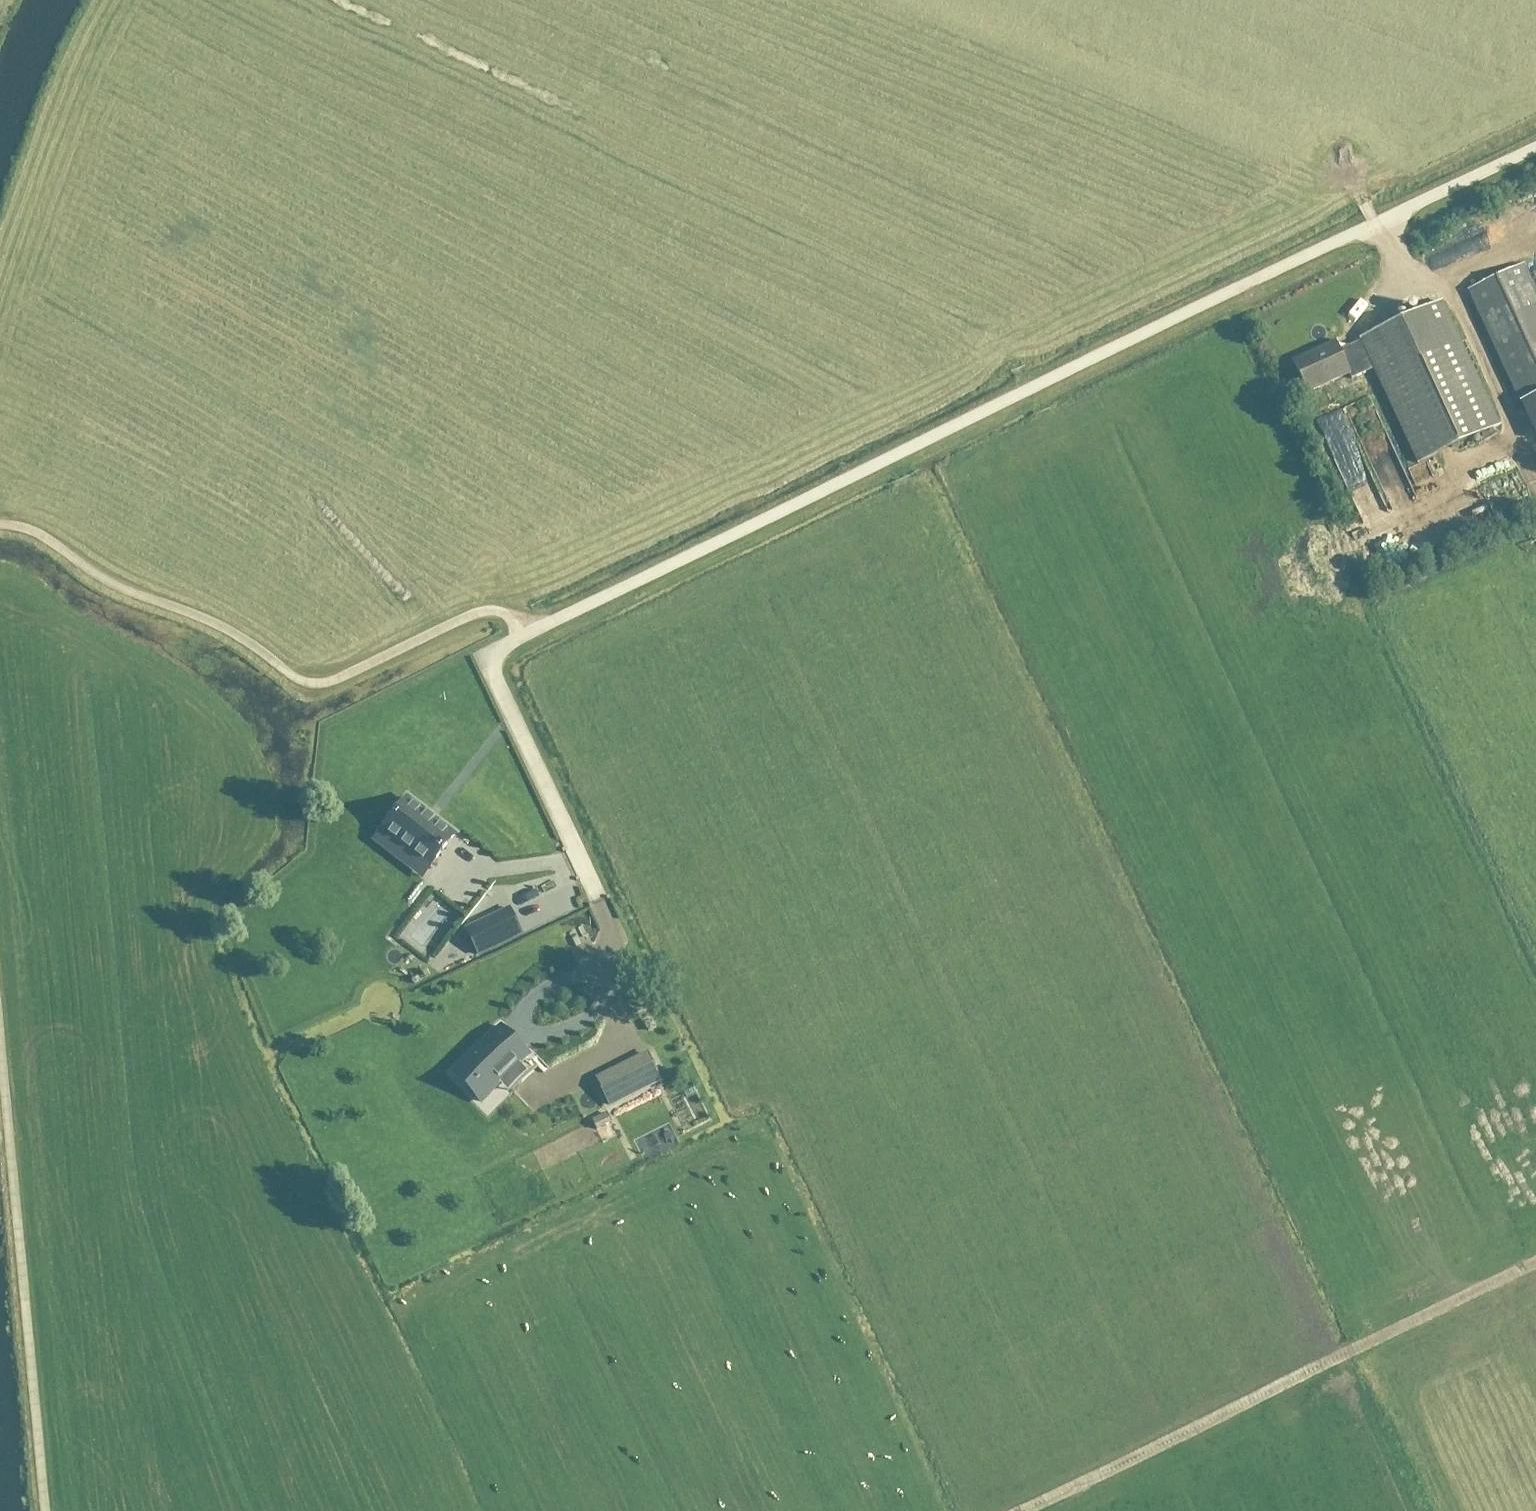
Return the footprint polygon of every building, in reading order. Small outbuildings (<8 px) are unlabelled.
[(1522,264),(1467,289),(1535,438),(1535,294),(1522,264)] [(1334,344),(1292,364),(1307,395),(1349,375),(1351,380),(1373,370),(1417,464),(1497,427),(1440,304),(1360,341),(1360,342),(1338,353),(1334,344)] [(1324,422),(1337,477),(1359,472),(1346,417),(1324,422)] [(407,800),(381,833),(428,870),(454,836),(407,800)] [(465,930),(477,956),(521,935),(508,909),(465,930)] [(587,1008),(583,1010),(562,969),(536,982),(574,1057),(604,1042),(587,1008)] [(637,1022),(658,1017),(655,1007),(634,1012),(637,1022)] [(500,1028),(454,1074),(483,1103),(499,1086),(509,1096),(538,1067),(500,1028)] [(629,1083),(654,1070),(650,1061),(647,1055),(621,1068),(629,1083)] [(629,1083),(621,1068),(596,1081),(609,1106),(660,1080),(654,1070),(629,1083)]
